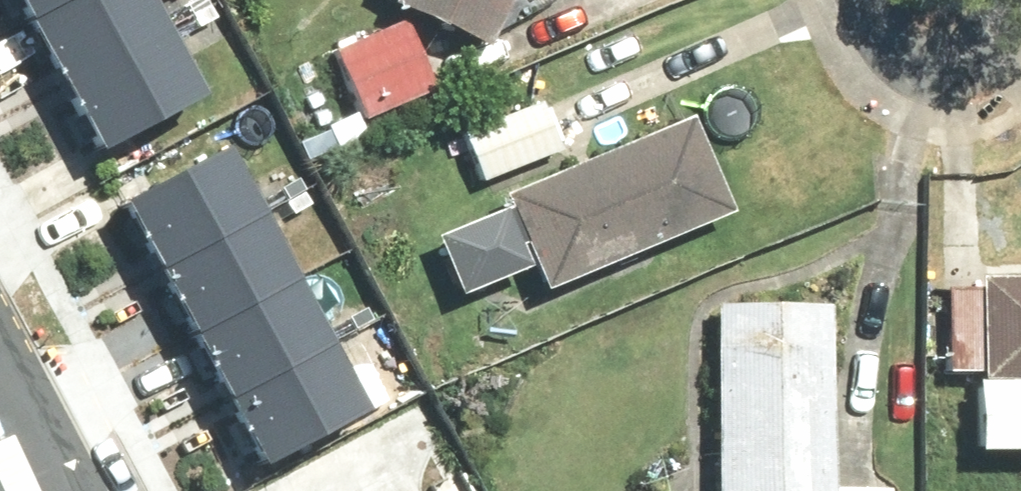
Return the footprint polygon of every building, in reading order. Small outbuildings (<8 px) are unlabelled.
[(29,15),(57,0),(21,0),(29,15)] [(153,0),(57,0),(29,15),(63,76),(164,20),(153,0)] [(395,7),(489,50),(512,0),(398,0),(395,7)] [(203,92),(164,20),(63,76),(102,147),(203,92)] [(336,49),(367,123),(435,95),(404,21),(336,49)] [(463,134),(482,185),(562,154),(543,104),(463,134)] [(730,216),(693,120),(507,193),(544,288),(730,216)] [(262,210),(224,141),(120,196),(158,266),(262,210)] [(294,270),(262,210),(158,266),(189,324),(294,270)] [(505,218),(434,246),(455,299),(527,270),(505,218)] [(328,334),(294,270),(189,324),(223,388),(328,334)] [(978,384),(1020,384),(1020,284),(978,284),(978,384)] [(836,305),(710,303),(707,490),(834,490),(836,305)] [(369,412),(328,334),(223,388),(264,466),(369,412)]
